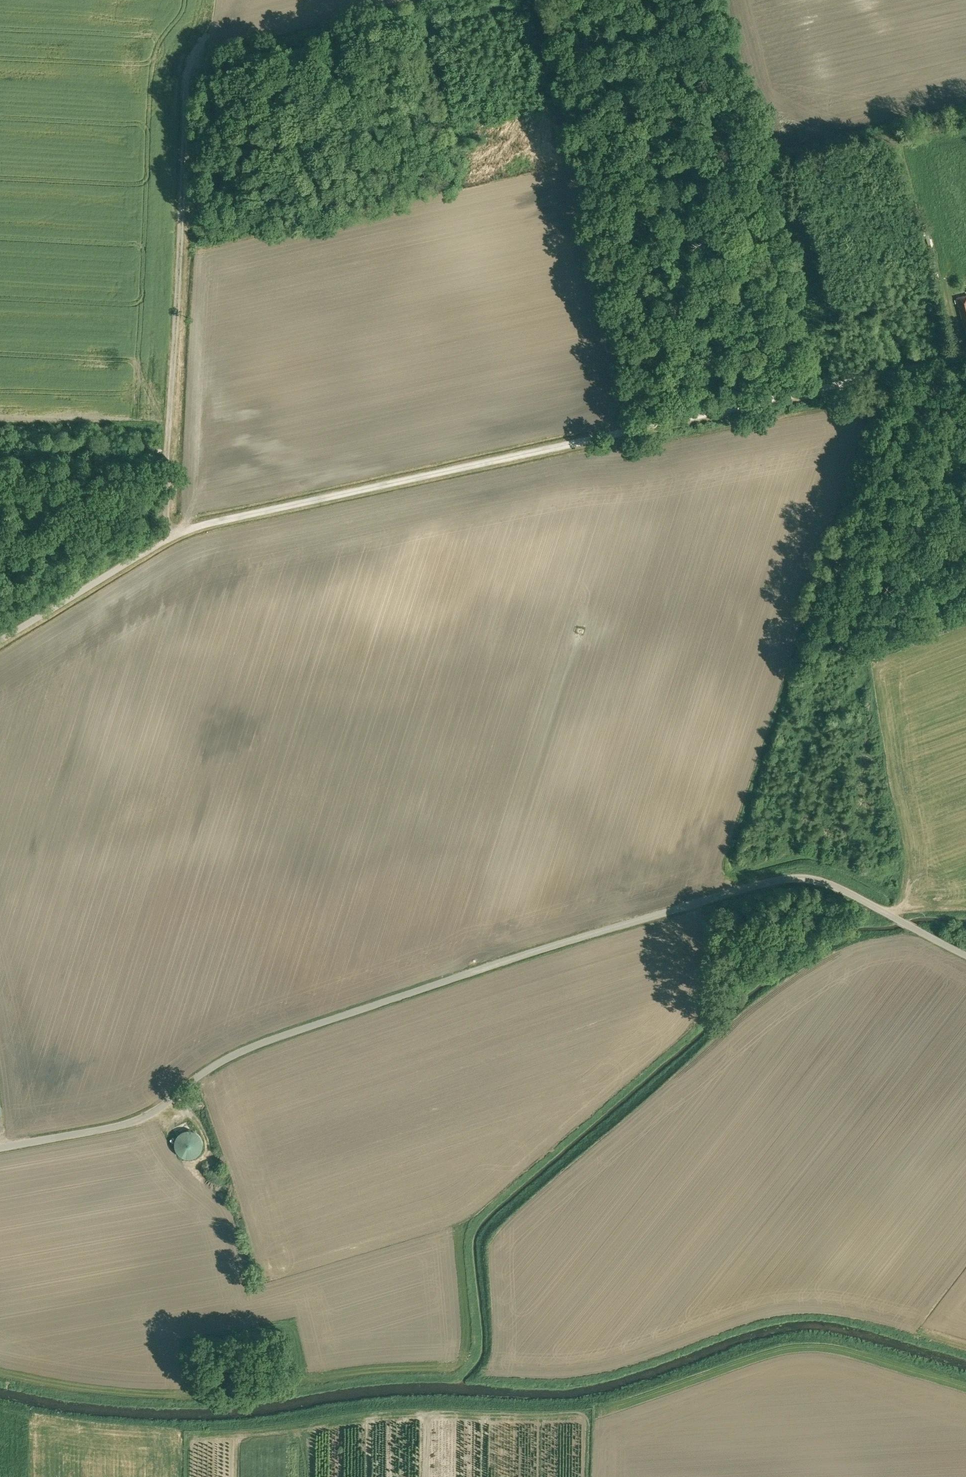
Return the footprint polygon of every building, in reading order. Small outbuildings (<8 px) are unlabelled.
[(963,344),(965,344),(965,292),(954,294),(963,344)] [(182,1129),(177,1133),(175,1138),(174,1145),(176,1150),(179,1154),(183,1157),(188,1158),(194,1158),(199,1155),(203,1151),(204,1148),(205,1143),(204,1137),(202,1133),(197,1129),(192,1127),(187,1128),(182,1129)]
